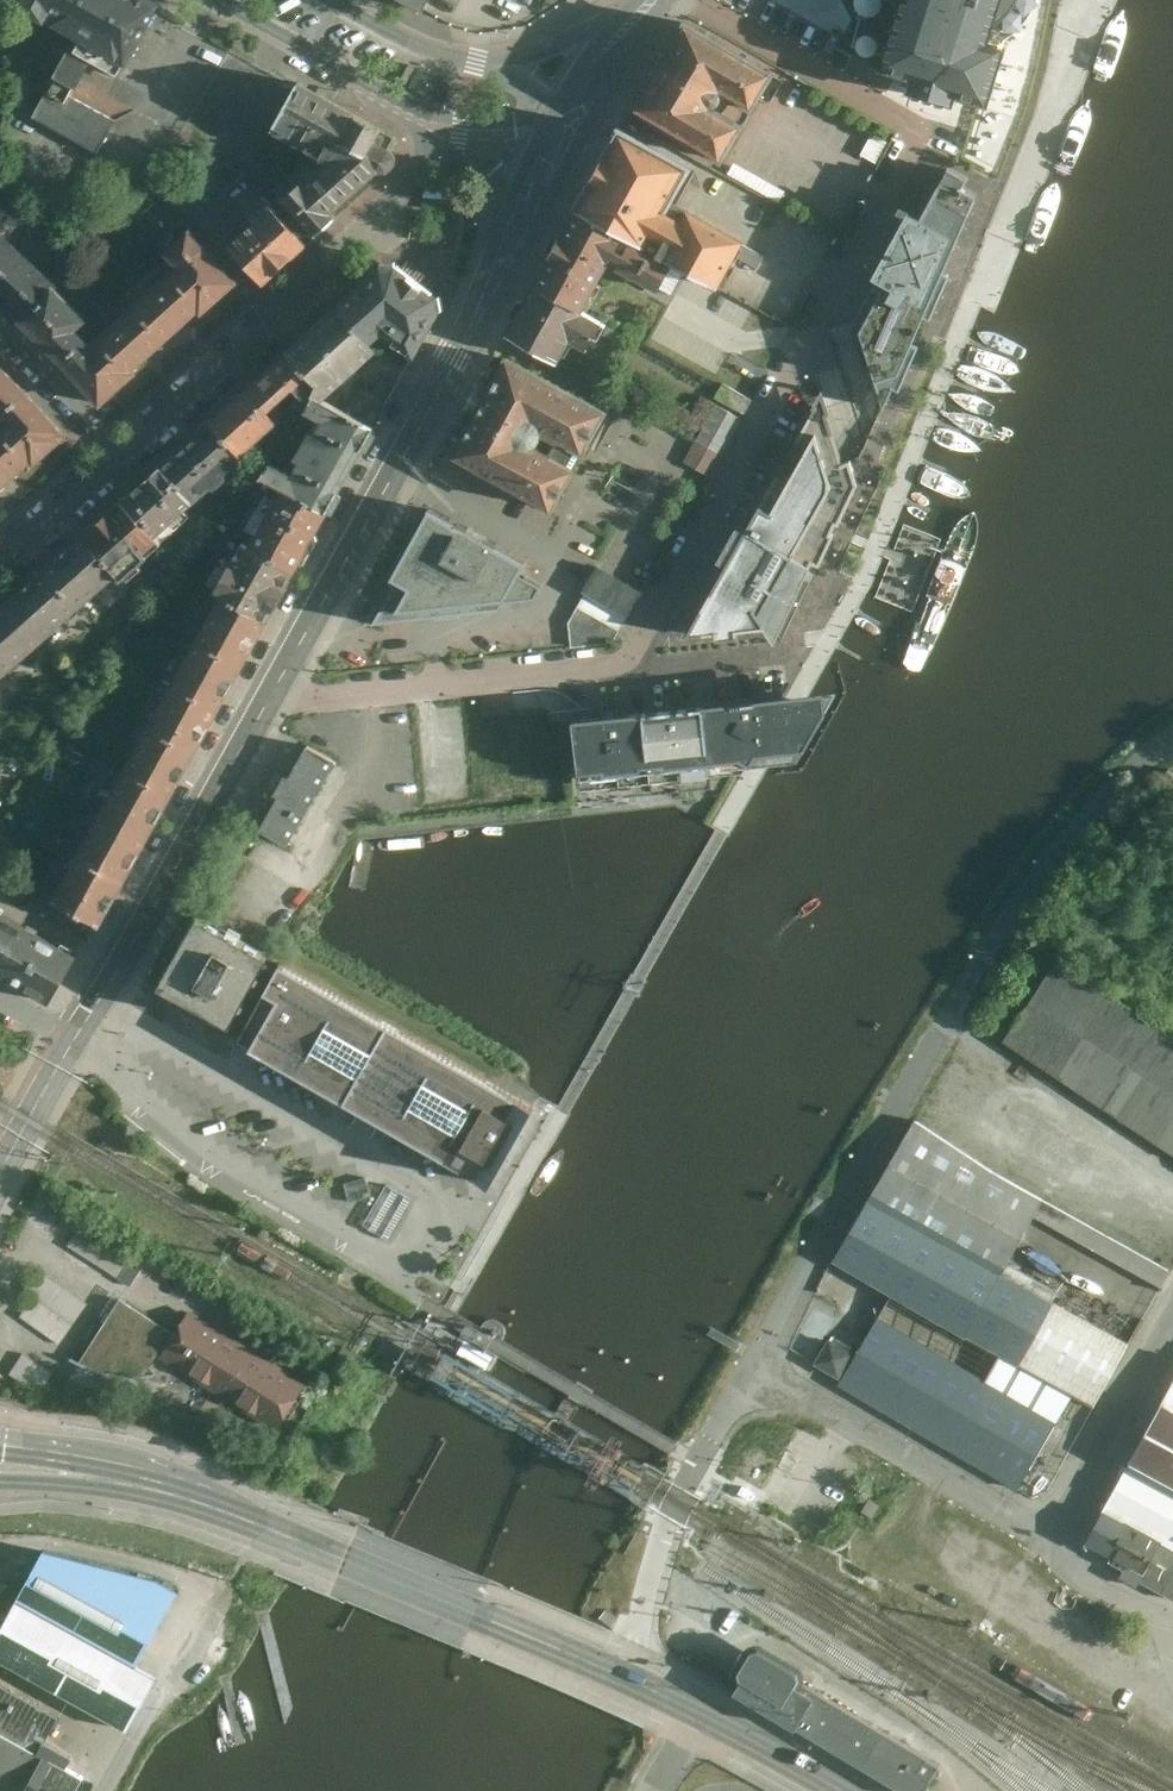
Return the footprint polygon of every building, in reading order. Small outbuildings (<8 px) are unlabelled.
[(28,24),(48,35),(65,0),(41,0),(28,24)] [(152,0),(65,0),(48,35),(73,49),(34,122),(97,157),(116,121),(74,99),(96,59),(126,75),(162,5),(152,0)] [(424,10),(429,0),(405,0),(424,10)] [(879,64),(914,76),(910,88),(951,101),(954,91),(980,99),(983,100),(1004,35),(991,31),(1000,0),(900,0),(879,64)] [(779,67),(692,18),(637,106),(724,159),(779,67)] [(318,238),(397,166),(390,157),(397,140),(298,85),(274,129),(320,154),(279,194),(318,238)] [(623,114),(574,210),(675,260),(719,280),(728,261),(747,224),(675,186),(693,151),(623,114)] [(246,177),(198,150),(182,179),(220,200),(246,177)] [(870,366),(883,410),(988,186),(953,166),(938,195),(926,189),(854,323),(865,367),(870,366)] [(271,210),(231,246),(266,284),(306,248),(271,210)] [(675,260),(574,210),(541,272),(590,296),(616,251),(629,258),(622,269),(660,288),(675,260)] [(155,262),(168,275),(207,317),(240,287),(189,231),(155,262)] [(12,248),(0,236),(0,260),(12,248)] [(54,289),(12,248),(0,260),(0,304),(20,323),(54,289)] [(383,266),(343,303),(374,336),(389,324),(398,330),(392,340),(413,351),(440,307),(437,288),(403,265),(383,266)] [(590,296),(541,272),(511,330),(559,355),(574,327),(598,338),(615,309),(590,296)] [(168,275),(134,306),(173,348),(207,317),(168,275)] [(87,322),(54,289),(20,323),(52,354),(77,331),(87,322)] [(343,303),(294,347),(325,381),(331,387),(380,343),(374,336),(343,303)] [(134,306),(99,339),(138,381),(173,348),(134,306)] [(91,347),(77,331),(52,354),(106,410),(138,381),(99,339),(91,347)] [(235,400),(209,422),(240,456),(277,423),(267,412),(295,387),(306,398),(317,390),(325,381),(294,347),(268,370),(235,400)] [(608,416),(509,361),(451,466),(551,520),(608,416)] [(9,417),(32,396),(0,362),(0,408),(9,417)] [(327,509),(385,403),(361,389),(354,400),(331,387),(325,381),(317,390),(307,405),(321,412),(315,424),(313,423),(296,455),(298,456),(292,468),(271,457),(261,474),(279,483),(327,509)] [(754,397),(728,382),(720,397),(745,412),(754,397)] [(790,455),(697,626),(774,619),(784,636),(825,558),(864,483),(856,459),(830,383),(790,455)] [(35,463),(67,435),(32,396),(9,417),(0,424),(0,426),(35,463)] [(718,404),(698,440),(721,453),(742,417),(718,404)] [(209,422),(161,465),(192,500),(240,456),(209,422)] [(35,463),(0,426),(0,494),(10,485),(35,463)] [(721,453),(698,440),(686,460),(710,474),(721,453)] [(161,465),(121,501),(159,543),(189,516),(182,508),(192,500),(161,465)] [(279,483),(249,538),(296,564),(327,509),(279,483)] [(121,501),(84,534),(118,572),(122,576),(159,543),(121,501)] [(392,608),(382,626),(508,611),(511,603),(547,601),(552,590),(528,577),(532,568),(438,516),(404,582),(418,590),(405,613),(392,608)] [(118,572),(84,534),(40,574),(72,612),(118,572)] [(217,586),(221,589),(269,615),(296,564),(249,538),(245,536),(217,586)] [(646,589),(602,563),(585,591),(630,617),(646,589)] [(40,574),(0,608),(0,621),(26,651),(72,612),(40,574)] [(269,615),(221,589),(199,629),(246,655),(269,615)] [(0,621),(0,674),(26,651),(0,621)] [(246,655),(199,629),(175,673),(222,699),(246,655)] [(222,699),(175,673),(150,718),(197,744),(222,699)] [(799,694),(777,696),(737,701),(671,709),(607,716),(576,720),(584,794),(733,777),(746,776),(750,769),(759,768),(767,767),(808,764),(843,688),(799,694)] [(197,744),(150,718),(126,762),(173,788),(197,744)] [(308,746),(262,828),(288,841),(334,762),(308,746)] [(173,788),(126,762),(102,805),(149,831),(173,788)] [(149,831),(102,805),(78,849),(125,875),(149,831)] [(14,842),(0,834),(0,865),(14,842)] [(125,875),(78,849),(53,893),(101,919),(125,875)] [(59,910),(29,893),(23,903),(53,920),(59,910)] [(7,975),(34,929),(0,909),(0,971),(7,975)] [(201,909),(162,979),(232,1020),(270,949),(201,909)] [(7,975),(51,1001),(78,954),(34,929),(7,975)] [(285,959),(239,1044),(481,1179),(495,1187),(544,1105),(528,1096),(285,959)] [(1166,1034),(1052,961),(1000,1042),(1172,1153),(1172,1039),(1166,1034)] [(914,1124),(957,1152),(993,1094),(950,1067),(914,1124)] [(1001,1146),(1050,1170),(1069,1133),(1019,1109),(1001,1146)] [(957,1152),(907,1123),(830,1258),(890,1293),(1069,1395),(1092,1408),(1127,1346),(998,1272),(1040,1199),(957,1152)] [(412,1200),(388,1186),(365,1224),(389,1238),(412,1200)] [(67,1247),(131,1286),(146,1265),(82,1225),(91,1213),(60,1192),(49,1212),(77,1232),(67,1247)] [(34,1298),(76,1324),(89,1305),(38,1269),(23,1291),(34,1298)] [(1015,1489),(1069,1395),(890,1293),(854,1356),(831,1343),(816,1368),(839,1382),(837,1387),(1015,1489)] [(62,1344),(76,1324),(34,1298),(21,1317),(62,1344)] [(279,1433),(308,1387),(191,1311),(177,1336),(122,1302),(81,1362),(86,1367),(96,1371),(110,1375),(123,1376),(136,1376),(149,1375),(159,1359),(279,1433)] [(52,1375),(23,1356),(10,1375),(40,1394),(52,1375)] [(1101,1513),(1172,1553),(1172,1386),(1101,1513)] [(722,1504),(712,1498),(708,1505),(718,1511),(722,1504)] [(1101,1513),(1084,1544),(1114,1561),(1111,1566),(1126,1575),(1122,1581),(1140,1590),(1143,1585),(1172,1602),(1172,1553),(1101,1513)] [(15,1617),(0,1646),(0,1660),(131,1730),(160,1676),(144,1668),(185,1593),(165,1583),(53,1554),(15,1617)] [(15,1617),(0,1609),(0,1646),(15,1617)] [(894,1790),(926,1790),(939,1770),(793,1683),(800,1672),(748,1641),(720,1688),(894,1790)] [(53,1745),(67,1721),(0,1685),(0,1716),(53,1745)] [(0,1716),(0,1790),(90,1790),(96,1782),(76,1771),(82,1761),(53,1745),(0,1716)]
